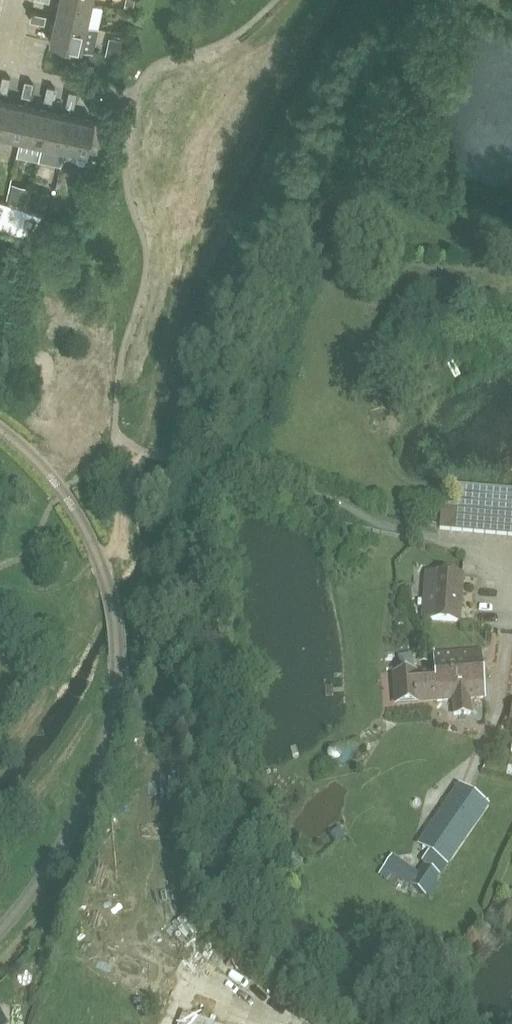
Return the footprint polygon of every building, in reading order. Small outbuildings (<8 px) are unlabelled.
[(93,1),(88,0),(59,0),(55,16),(88,23),(93,1)] [(124,8),(131,9),(133,0),(126,0),(124,8)] [(32,11),(30,19),(44,22),(46,14),(32,11)] [(88,23),(55,16),(50,40),(82,47),(88,23)] [(110,34),(107,52),(111,53),(122,56),(126,38),(110,34)] [(2,75),(0,84),(0,90),(7,91),(10,77),(2,75)] [(29,96),(32,82),(24,80),(21,94),(29,96)] [(51,101),(54,87),(46,85),(43,99),(51,101)] [(76,92),(68,90),(65,104),(73,106),(76,92)] [(96,111),(99,97),(91,95),(88,109),(96,111)] [(0,118),(0,132),(20,137),(27,105),(4,100),(0,118)] [(20,137),(43,142),(50,110),(27,105),(20,137)] [(50,110),(43,142),(65,147),(72,115),(50,110)] [(100,121),(72,115),(65,147),(88,152),(89,148),(105,151),(113,114),(102,112),(100,121)] [(12,182),(7,201),(27,206),(32,187),(12,182)] [(459,488),(455,532),(511,537),(511,493),(459,488)] [(464,578),(435,576),(433,607),(425,606),(424,621),(460,623),(464,578)] [(483,652),(435,656),(436,673),(396,676),(398,703),(438,701),(438,702),(454,701),(455,716),(471,715),(470,700),(486,699),(483,652)] [(461,787),(421,845),(435,855),(448,864),(488,806),(461,787)] [(448,864),(435,855),(427,867),(439,875),(448,864)] [(426,866),(419,876),(393,858),(386,868),(426,895),(439,875),(427,867),(426,866)]
